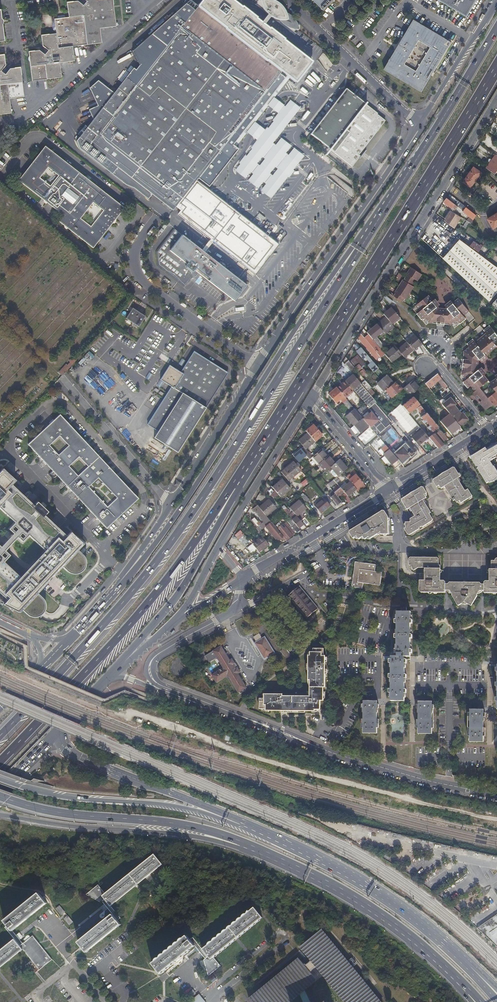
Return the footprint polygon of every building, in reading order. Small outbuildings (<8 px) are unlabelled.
[(117,26),(116,19),(116,18),(114,0),(81,0),(79,2),(78,1),(68,2),(69,17),(82,15),(85,44),(102,42),(101,28),(117,26)] [(281,71),(197,6),(189,0),(150,34),(156,44),(157,48),(162,52),(145,73),(140,80),(135,86),(125,78),(79,137),(132,179),(127,184),(136,190),(138,187),(140,185),(173,210),(176,206),(181,210),(178,214),(255,275),(256,274),(278,245),(272,240),(196,180),(198,178),(201,180),(209,180),(210,180),(211,179),(223,163),(224,163),(224,162),(224,161),(223,161),(223,156),(222,153),(243,126),(243,122),(242,121),(251,109),(252,109),(255,109),(279,78),(279,74),(281,71)] [(281,71),(287,75),(296,82),(312,62),(264,25),(261,22),(232,0),(202,0),(197,6),(281,71)] [(264,11),(268,14),(270,16),(274,19),(277,20),(279,20),(281,20),(284,20),(287,20),(286,17),(286,14),(285,12),(284,10),(282,8),(281,6),(279,4),(278,3),(275,1),(273,0),(272,0),(260,0),(260,2),(261,5),(262,8),(263,9),(264,11)] [(324,11),(334,0),(313,0),(324,11)] [(466,17),(477,0),(437,0),(466,17)] [(55,19),(66,17),(66,16),(64,14),(51,16),(53,28),(55,31),(56,31),(55,19)] [(268,14),(261,22),(264,25),(270,16),(268,14)] [(66,17),(55,19),(56,31),(56,33),(58,47),(73,46),(85,44),(82,15),(69,17),(66,17)] [(451,43),(412,19),(402,35),(382,69),(421,93),(451,43)] [(30,51),(33,80),(62,76),(61,62),(75,60),(73,46),(58,47),(56,33),(42,35),(43,45),(45,47),(49,50),(46,54),(42,51),(40,50),(30,51)] [(156,44),(134,72),(139,76),(142,71),(145,73),(162,52),(157,48),(156,44)] [(13,114),(11,99),(25,98),(21,68),(11,69),(10,70),(5,67),(6,65),(5,54),(0,55),(0,115),(13,114)] [(287,75),(281,71),(279,74),(279,78),(255,109),(252,109),(251,109),(242,121),(243,122),(243,126),(222,153),(223,156),(235,141),(243,130),(259,111),(264,104),(275,90),(281,83),(287,75)] [(126,76),(125,78),(135,86),(140,80),(130,72),(126,76)] [(293,92),(281,83),(275,90),(287,99),(276,113),(264,104),(259,111),(271,120),(256,140),(243,130),(235,141),(248,150),(233,170),(272,200),(305,157),(279,137),(284,130),(311,95),(298,85),(293,92)] [(360,151),(384,121),(375,115),(377,113),(345,89),(310,134),(351,166),(359,156),(357,155),(360,151)] [(60,222),(93,248),(125,208),(46,147),(19,181),(64,216),(60,222)] [(496,154),(488,167),(496,173),(496,172),(496,154)] [(464,182),(471,188),(482,173),(474,167),(464,182)] [(447,198),(444,202),(453,208),(455,206),(457,208),(457,209),(461,213),(462,212),(462,211),(463,210),(447,198)] [(470,222),(471,223),(477,216),(467,208),(464,212),(466,214),(468,215),(473,218),(470,222)] [(448,217),(445,221),(455,228),(456,228),(456,227),(462,218),(459,215),(451,211),(448,217)] [(488,218),(494,228),(496,226),(496,213),(488,218)] [(462,226),(467,229),(468,229),(471,223),(470,222),(466,220),(462,226)] [(158,266),(184,286),(191,278),(196,277),(199,273),(235,301),(247,286),(174,228),(156,251),(158,266)] [(443,259),(490,301),(496,293),(496,267),(458,237),(456,239),(459,242),(458,243),(443,259)] [(411,272),(408,277),(416,283),(418,280),(419,281),(423,274),(413,268),(410,272),(411,272)] [(403,282),(401,286),(411,293),(415,287),(414,286),(416,283),(408,277),(404,283),(403,282)] [(411,293),(401,286),(398,290),(399,291),(396,296),(404,301),(406,298),(407,299),(411,293)] [(433,303),(434,301),(430,295),(417,306),(421,311),(418,313),(423,319),(426,316),(430,322),(441,323),(453,324),(458,320),(461,323),(467,319),(464,316),(470,311),(460,298),(454,303),(455,305),(450,309),(449,307),(445,310),(443,310),(441,309),(438,306),(437,307),(433,303)] [(385,296),(383,299),(389,306),(392,302),(385,296)] [(437,299),(434,301),(433,303),(437,307),(438,306),(441,304),(437,299)] [(146,316),(133,307),(126,318),(139,327),(146,316)] [(400,318),(391,308),(383,314),(386,317),(392,325),(400,318)] [(392,325),(386,317),(377,324),(377,325),(382,331),(385,334),(393,327),(392,325)] [(382,331),(377,325),(370,330),(367,333),(368,334),(372,339),(382,331)] [(482,337),(492,350),(496,345),(496,344),(496,343),(496,333),(490,325),(485,330),(487,333),(482,337)] [(364,335),(361,332),(358,337),(375,359),(379,356),(380,358),(384,354),(384,353),(381,350),(373,340),(372,339),(368,334),(364,338),(362,336),(364,335)] [(419,347),(422,344),(414,335),(406,342),(413,350),(418,346),(419,347)] [(471,384),(476,390),(479,387),(488,379),(484,374),(482,375),(478,370),(480,369),(477,365),(477,364),(477,361),(481,358),(480,357),(485,353),(486,354),(492,350),(482,337),(477,342),(474,339),(468,343),(471,346),(465,351),(464,362),(462,373),(467,379),(464,381),(468,387),(471,384)] [(373,340),(381,350),(384,347),(376,338),(374,340),(373,340)] [(404,357),(413,350),(406,342),(397,349),(401,354),(404,357)] [(391,362),(401,354),(397,349),(394,345),(384,353),(384,354),(391,362)] [(368,365),(373,372),(377,369),(378,370),(379,369),(361,348),(356,351),(362,359),(365,356),(370,363),(368,365)] [(221,368),(194,351),(181,372),(169,365),(160,379),(172,386),(148,424),(158,431),(154,437),(178,452),(208,404),(201,399),(221,368)] [(59,372),(63,375),(77,360),(74,357),(59,372)] [(366,366),(360,359),(357,361),(364,368),(366,366)] [(228,373),(221,368),(201,399),(208,404),(228,373)] [(353,374),(345,381),(352,389),(360,382),(353,374)] [(445,387),(447,386),(437,374),(432,378),(425,384),(426,385),(429,388),(439,379),(445,387)] [(383,391),(385,390),(393,384),(386,376),(377,383),(383,391)] [(403,388),(410,396),(411,395),(415,391),(420,388),(413,380),(403,388)] [(345,381),(337,388),(344,396),(345,397),(353,390),(352,390),(352,389),(345,381)] [(372,387),(367,381),(362,385),(367,391),(372,387)] [(385,390),(391,397),(402,389),(399,385),(398,386),(395,382),(393,384),(385,390)] [(486,408),(494,404),(483,391),(479,387),(476,390),(473,392),(476,396),(479,394),(483,399),(480,401),(486,408)] [(344,396),(337,388),(328,395),(336,403),(344,396)] [(495,405),(496,404),(496,393),(496,392),(489,397),(495,405)] [(402,405),(408,413),(417,406),(419,404),(413,397),(402,405)] [(454,420),(459,426),(468,419),(464,414),(463,415),(461,414),(454,405),(453,403),(454,402),(450,398),(442,404),(454,420)] [(125,413),(129,417),(137,410),(128,400),(122,405),(127,411),(125,413)] [(347,400),(344,404),(349,410),(353,406),(347,400)] [(374,432),(375,433),(377,435),(385,428),(381,423),(386,419),(388,417),(375,403),(363,412),(362,411),(359,414),(363,418),(369,426),(370,427),(374,432)] [(346,416),(354,426),(355,425),(363,418),(359,414),(354,408),(346,416)] [(438,427),(426,413),(424,414),(421,417),(422,419),(421,420),(424,423),(427,420),(430,424),(427,427),(429,429),(430,429),(432,431),(438,427)] [(134,504),(139,500),(60,414),(28,443),(107,529),(115,522),(118,520),(134,504)] [(392,422),(388,417),(386,419),(381,423),(385,428),(390,424),(392,422)] [(363,418),(355,425),(361,433),(369,426),(363,418)] [(451,434),(460,427),(459,426),(454,420),(449,424),(449,425),(448,426),(446,422),(443,424),(451,434)] [(305,428),(306,430),(314,424),(312,422),(305,428)] [(402,431),(404,430),(397,422),(395,424),(402,431)] [(314,424),(306,430),(315,441),(323,435),(314,424)] [(377,435),(378,436),(379,438),(387,431),(385,428),(377,435)] [(419,445),(428,437),(422,429),(412,437),(419,445)] [(428,437),(438,448),(443,445),(441,442),(446,438),(440,430),(435,435),(434,433),(428,437)] [(304,447),(306,449),(315,442),(308,433),(299,441),(304,447)] [(321,449),(324,446),(327,444),(324,441),(319,446),(321,449)] [(495,444),(491,446),(486,449),(486,448),(470,457),(472,459),(473,460),(475,461),(476,462),(474,462),(475,463),(476,466),(477,466),(478,466),(479,467),(478,468),(482,474),(495,467),(495,466),(494,466),(491,461),(493,459),(493,458),(496,457),(496,456),(496,442),(495,444)] [(401,446),(401,447),(392,454),(401,464),(403,466),(416,455),(415,453),(414,453),(405,443),(401,446)] [(390,451),(392,454),(401,447),(399,444),(390,451)] [(312,456),(318,464),(327,456),(324,453),(328,450),(324,446),(321,449),(312,456)] [(385,446),(382,449),(385,452),(383,454),(387,459),(394,468),(399,464),(385,446)] [(309,459),(312,456),(306,449),(304,447),(301,449),(293,455),(299,461),(306,455),(309,459)] [(316,465),(322,473),(330,466),(331,466),(334,463),(328,455),(327,456),(318,464),(316,465)] [(347,468),(344,465),(343,465),(338,460),(334,463),(331,466),(330,466),(332,469),(337,475),(338,476),(338,475),(342,472),(347,468)] [(288,481),(301,470),(299,467),(296,465),(294,462),(281,472),(288,481)] [(454,467),(434,479),(434,481),(437,487),(440,485),(442,487),(442,489),(446,486),(452,496),(454,500),(456,499),(458,502),(461,500),(462,502),(472,496),(468,488),(467,488),(466,488),(466,487),(464,488),(458,478),(461,477),(454,467)] [(487,482),(492,480),(494,478),(496,477),(496,470),(495,467),(482,474),(487,482)] [(28,615),(30,616),(32,617),(34,617),(36,617),(38,616),(40,615),(42,614),(43,613),(44,611),(45,609),(45,606),(45,605),(45,603),(45,601),(44,599),(42,597),(37,592),(61,566),(66,570),(68,572),(70,573),(71,573),(73,573),(74,573),(76,573),(78,573),(79,572),(81,571),(82,570),(83,569),(84,567),(85,566),(85,564),(85,562),(85,560),(84,557),(83,555),(82,554),(77,549),(82,543),(72,534),(70,533),(71,532),(70,531),(66,535),(64,537),(41,516),(40,518),(30,509),(32,507),(14,491),(10,488),(9,486),(10,484),(14,480),(4,471),(3,471),(2,470),(3,469),(2,468),(0,470),(0,509),(14,522),(8,529),(13,533),(0,547),(0,546),(0,590),(4,593),(9,598),(7,600),(2,604),(19,612),(21,609),(27,614),(28,615)] [(356,489),(358,492),(361,490),(366,486),(356,474),(352,478),(349,475),(346,477),(350,482),(356,489)] [(279,482),(287,492),(290,489),(283,479),(279,482)] [(281,497),(287,492),(279,482),(273,487),(279,494),(281,497)] [(343,491),(345,493),(347,496),(356,489),(350,482),(341,489),(343,491)] [(41,512),(42,511),(44,508),(36,501),(33,504),(39,509),(38,510),(10,484),(9,486),(10,488),(14,491),(32,507),(30,509),(40,518),(41,516),(64,537),(66,535),(41,512)] [(340,494),(343,491),(341,489),(338,485),(335,488),(334,489),(332,490),(333,491),(334,492),(335,493),(337,496),(340,494)] [(403,499),(403,501),(408,509),(411,508),(413,511),(416,516),(411,518),(412,522),(407,522),(407,524),(408,528),(405,528),(409,534),(411,534),(421,528),(420,527),(423,525),(424,526),(433,521),(433,518),(430,513),(432,512),(424,500),(427,498),(425,495),(428,493),(424,487),(422,487),(403,499)] [(320,493),(326,500),(328,498),(323,491),(320,493)] [(336,504),(341,501),(339,499),(337,496),(335,493),(334,492),(333,491),(328,495),(330,497),(333,500),(336,503),(336,504)] [(321,513),(330,505),(323,497),(314,505),(321,513)] [(269,499),(268,500),(269,502),(275,509),(276,508),(269,499)] [(268,500),(259,507),(260,508),(269,502),(268,500)] [(297,503),(304,512),(307,509),(300,501),(297,503)] [(266,516),(275,509),(269,502),(260,508),(266,516)] [(301,513),(304,512),(297,503),(290,508),(297,516),(297,517),(301,521),(305,518),(304,517),(301,513)] [(394,504),(392,505),(392,507),(396,514),(398,514),(400,513),(400,511),(396,504),(394,504)] [(253,509),(267,526),(271,522),(269,519),(266,516),(260,508),(259,507),(258,505),(253,509)] [(355,528),(363,538),(364,537),(366,540),(368,539),(370,537),(371,539),(382,532),(382,535),(389,535),(390,517),(386,511),(384,510),(355,528)] [(292,520),(299,528),(303,524),(301,521),(297,517),(297,516),(292,520)] [(279,540),(283,537),(277,529),(271,522),(267,526),(266,526),(271,534),(273,532),(279,540)] [(283,537),(286,540),(292,535),(289,531),(292,529),(288,524),(287,525),(286,527),(284,524),(283,523),(277,529),(283,537)] [(239,530),(233,535),(237,539),(243,534),(239,530)] [(242,545),(247,540),(242,535),(238,540),(242,545)] [(259,552),(260,553),(263,550),(262,550),(263,549),(262,548),(265,545),(266,547),(269,545),(266,541),(261,535),(257,539),(252,543),(254,546),(259,552)] [(410,557),(410,565),(410,566),(411,568),(413,570),(415,571),(417,572),(419,572),(421,572),(420,590),(422,592),(446,592),(446,590),(451,590),(459,605),(465,602),(472,605),(480,590),(483,590),(485,590),(485,592),(496,592),(496,558),(496,559),(496,560),(492,560),(492,568),(490,568),(490,580),(485,580),(485,584),(483,584),(482,584),(482,582),(479,582),(469,582),(469,583),(462,583),(462,581),(452,581),(452,582),(449,582),(449,584),(447,584),(446,584),(446,580),(441,580),(441,578),(441,565),(439,565),(439,558),(438,557),(426,557),(426,558),(423,558),(423,557),(410,557)] [(353,578),(352,587),(363,588),(364,583),(381,585),(381,579),(382,572),(375,571),(376,564),(355,561),(353,578)] [(299,585),(287,595),(306,618),(318,608),(299,585)] [(7,600),(9,598),(4,593),(0,590),(0,593),(7,600)] [(391,692),(391,700),(405,700),(405,692),(407,692),(407,688),(405,688),(405,677),(407,677),(407,674),(405,674),(405,663),(407,663),(407,659),(404,659),(404,656),(411,656),(411,653),(413,653),(413,649),(411,649),(411,638),(413,638),(413,634),(411,634),(411,623),(413,623),(413,619),(411,619),(411,611),(407,611),(407,607),(402,607),(402,611),(397,611),(397,619),(395,619),(395,623),(397,623),(397,634),(395,634),(395,638),(397,638),(397,649),(395,649),(395,652),(397,652),(397,655),(383,655),(383,659),(390,659),(390,662),(391,662),(391,673),(390,673),(390,677),(391,677),(391,688),(389,688),(389,692),(391,692)] [(254,636),(257,641),(263,638),(260,633),(254,636)] [(263,638),(257,641),(255,643),(265,659),(275,652),(265,636),(263,638)] [(221,646),(205,656),(209,662),(217,657),(223,667),(212,674),(217,682),(228,675),(239,692),(247,687),(238,673),(240,672),(232,659),(230,660),(221,646)] [(284,647),(281,650),(287,658),(294,652),(293,651),(290,654),(284,647)] [(283,694),(265,694),(265,698),(260,698),(260,709),(266,709),(266,710),(315,710),(315,709),(321,709),(321,700),(324,700),(324,687),(326,687),(326,655),(324,655),(324,648),(314,648),(314,651),(311,651),(311,655),(309,655),(309,679),(310,679),(310,696),(283,695),(283,694)] [(363,726),(363,732),(377,733),(377,727),(379,727),(379,718),(377,718),(377,707),(379,707),(379,703),(377,703),(378,700),(364,700),(364,703),(362,703),(362,707),(364,707),(364,718),(362,718),(362,726),(363,726)] [(418,727),(418,733),(432,734),(432,728),(434,728),(434,719),(432,719),(432,708),(434,708),(434,704),(432,704),(433,701),(419,701),(419,704),(417,704),(417,708),(419,708),(419,719),(417,719),(417,727),(418,727)] [(470,736),(470,742),(483,742),(484,736),(485,736),(486,728),(484,728),(484,717),(486,717),(486,713),(484,713),(484,709),(470,709),(470,713),(468,712),(468,716),(470,716),(470,728),(468,728),(468,736),(470,736)] [(79,943),(87,953),(90,951),(89,950),(118,927),(121,925),(118,921),(121,918),(111,906),(114,904),(159,867),(160,868),(163,865),(154,855),(151,858),(106,894),(98,885),(86,895),(101,904),(102,902),(113,915),(79,943)] [(20,953),(23,951),(39,972),(52,961),(33,937),(23,945),(19,941),(16,937),(12,932),(47,905),(39,895),(36,898),(35,898),(8,920),(7,920),(4,922),(8,927),(5,929),(14,941),(11,943),(0,953),(0,969),(20,953)] [(56,909),(61,916),(65,913),(60,906),(56,909)] [(174,963),(183,955),(196,945),(207,958),(205,960),(210,976),(221,965),(214,956),(259,919),(259,920),(262,917),(254,907),(251,909),(251,910),(206,946),(205,946),(203,948),(193,937),(191,939),(187,935),(156,961),(153,963),(161,973),(174,963)] [(64,919),(69,926),(73,923),(68,916),(64,919)] [(478,929),(481,932),(484,936),(491,942),(496,948),(496,917),(478,929)] [(300,992),(300,993),(304,1001),(311,1001),(310,1000),(305,989),(303,989),(315,979),(314,977),(312,975),(311,972),(313,969),(315,968),(318,966),(348,1001),(380,1001),(351,966),(354,964),(355,963),(350,957),(346,960),(322,930),(318,932),(314,935),(307,940),(304,943),(302,946),(312,959),(311,961),(308,963),(305,965),(303,963),(301,961),(298,959),(249,1000),(250,1001),(287,1001),(300,992)] [(185,957),(183,955),(174,963),(176,965),(185,957)] [(205,960),(201,961),(205,977),(210,975),(205,960)] [(193,990),(187,994),(190,999),(196,994),(193,990)]
